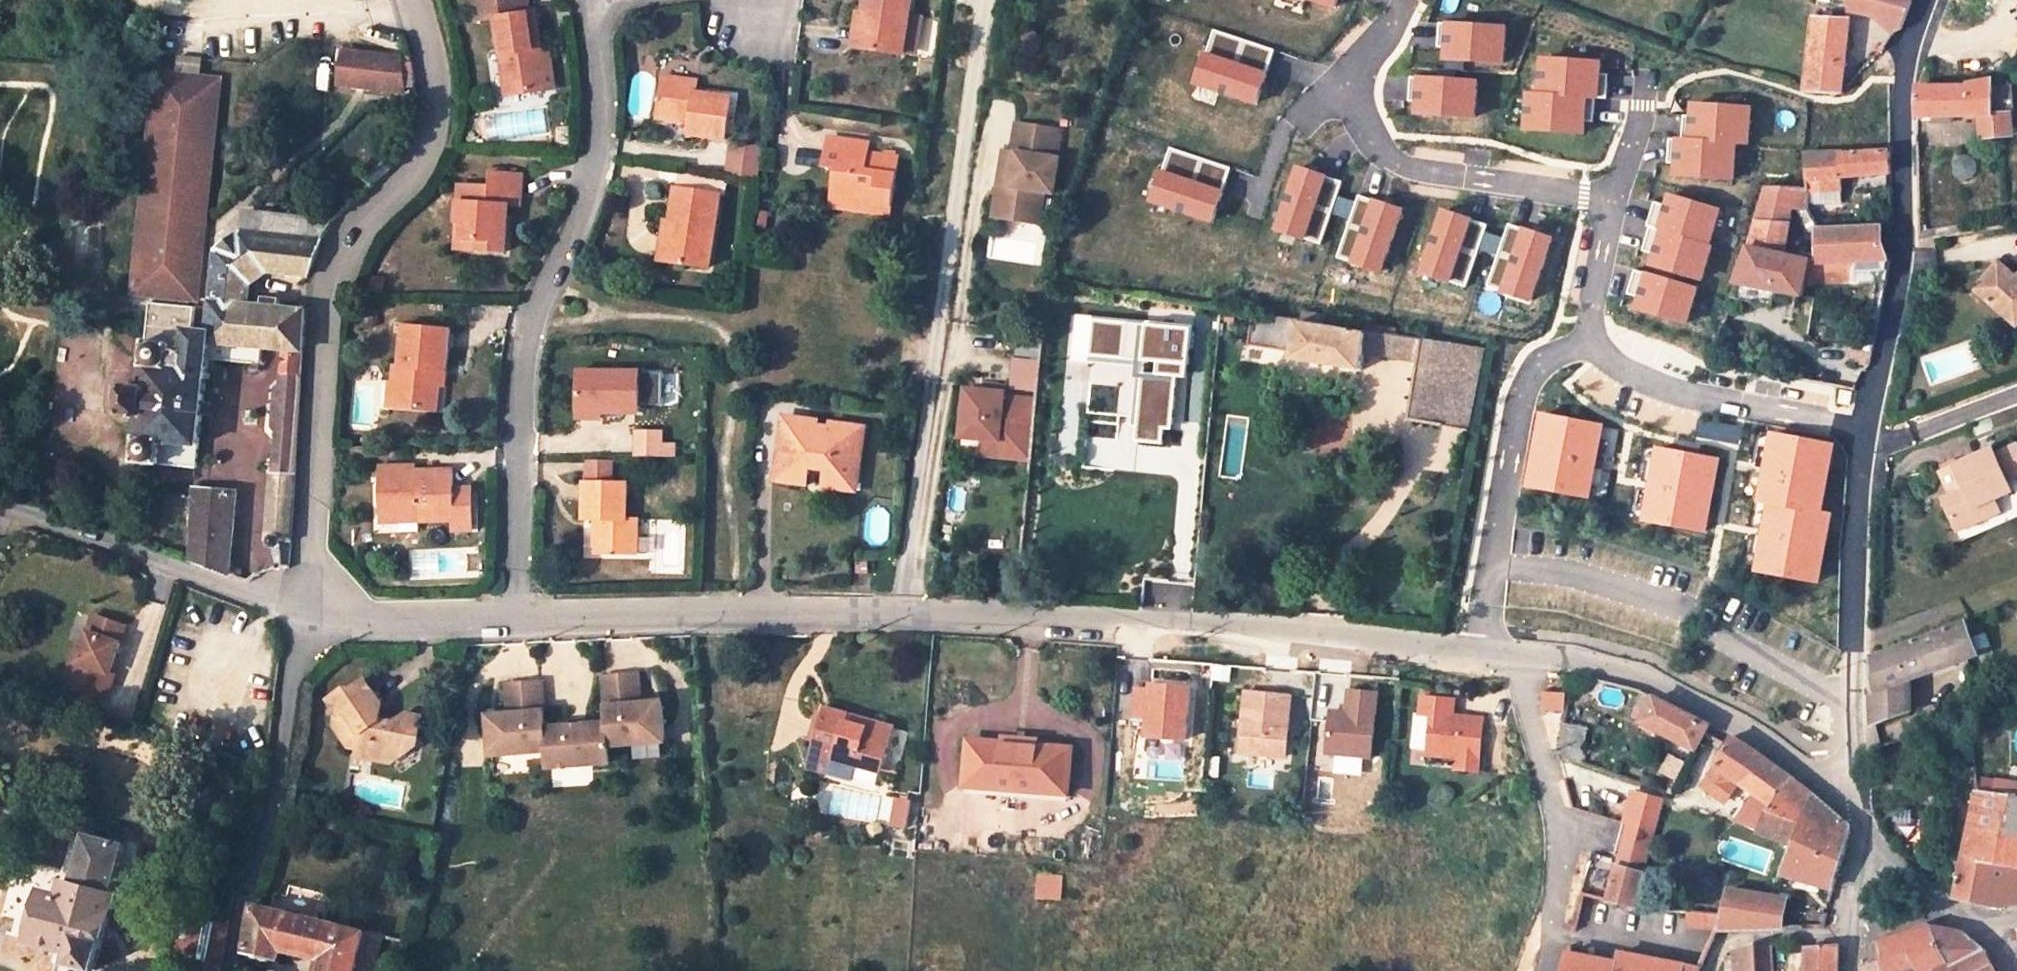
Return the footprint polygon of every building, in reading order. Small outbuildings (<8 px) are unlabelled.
[(549,89),(544,48),(538,11),(527,12),(525,0),(480,0),(483,19),(500,18),(511,94),(549,89)] [(868,46),(906,51),(913,0),(869,0),(867,13),(862,13),(860,24),(871,26),(868,46)] [(1878,16),(1882,0),(1852,0),(1850,10),(1878,16)] [(1878,16),(1895,31),(1903,30),(1912,0),(1882,0),(1878,16)] [(1849,18),(1832,17),(1826,16),(1814,15),(1805,92),(1836,92),(1837,60),(1845,60),(1849,18)] [(871,26),(860,24),(857,44),(868,46),(871,26)] [(1499,60),(1500,26),(1438,24),(1437,46),(1444,46),(1443,58),(1499,60)] [(1271,50),(1213,31),(1196,84),(1254,103),(1271,50)] [(550,47),(544,48),(549,89),(557,88),(550,47)] [(416,59),(350,49),(345,81),(402,89),(403,84),(420,87),(420,75),(416,59)] [(1542,58),(1539,92),(1602,96),(1603,74),(1597,73),(1597,61),(1542,58)] [(1843,81),(1845,60),(1837,60),(1836,92),(1844,92),(1845,82),(1843,81)] [(701,79),(667,73),(661,116),(694,122),(693,132),(730,137),(735,97),(699,91),(701,79)] [(1916,86),(1917,117),(1978,116),(1981,139),(2013,137),(2011,114),(2013,114),(2011,86),(1994,87),(1993,77),(1968,82),(1968,86),(1916,86)] [(160,78),(135,300),(198,304),(224,86),(160,78)] [(1473,114),(1474,80),(1411,78),(1411,100),(1417,100),(1417,112),(1473,114)] [(1589,119),(1590,96),(1529,93),(1527,128),(1579,131),(1580,119),(1589,119)] [(1682,115),(1681,139),(1743,141),(1745,106),(1692,104),(1692,116),(1682,115)] [(1060,127),(1016,120),(1011,148),(1003,147),(999,171),(1011,174),(1009,184),(1006,182),(1000,215),(1037,221),(1043,189),(1052,190),(1058,156),(1055,156),(1060,127)] [(851,202),(876,205),(877,199),(893,200),(898,152),(875,149),(875,155),(867,154),(868,148),(869,138),(829,133),(825,161),(837,163),(834,187),(852,189),(851,202)] [(1731,176),(1732,142),(1670,139),(1669,161),(1675,161),(1675,173),(1731,176)] [(727,173),(761,176),(764,145),(730,143),(727,173)] [(1227,168),(1169,149),(1151,202),(1210,221),(1227,168)] [(1819,228),(1826,228),(1822,193),(1842,191),(1842,179),(1865,174),(1890,173),(1893,173),(1891,153),(1806,153),(1807,188),(1808,208),(1819,228)] [(1319,242),(1339,181),(1295,167),(1275,228),(1319,242)] [(1011,174),(999,171),(997,180),(1006,182),(1009,184),(1011,174)] [(484,240),(483,250),(510,251),(512,206),(523,205),(525,173),(495,173),(495,185),(464,185),(462,222),(469,222),(468,239),(484,240)] [(668,220),(666,235),(676,236),(674,259),(713,265),(722,190),(679,185),(674,220),(668,220)] [(1809,261),(1787,255),(1779,253),(1782,225),(1790,226),(1792,205),(1808,208),(1807,188),(1769,186),(1738,281),(1776,290),(1804,296),(1808,284),(1809,261)] [(852,189),(834,187),(832,200),(851,202),(852,189)] [(1381,270),(1401,209),(1357,195),(1337,256),(1381,270)] [(1653,204),(1646,226),(1706,243),(1716,210),(1665,195),(1662,207),(1653,204)] [(877,199),(876,205),(892,207),(893,200),(877,199)] [(1464,286),(1484,224),(1440,210),(1420,271),(1464,286)] [(146,419),(144,441),(141,440),(139,463),(185,466),(202,467),(212,358),(265,362),(266,348),(287,349),(286,389),(275,395),(274,419),(283,428),(281,477),(276,478),(275,535),(279,536),(276,540),(281,546),(282,555),(282,570),(296,569),(297,543),(299,492),(301,448),(303,412),(305,380),(306,344),(308,314),(308,310),(301,310),(302,305),(293,305),(293,311),(283,310),(284,299),(266,299),(266,309),(253,308),(257,273),(313,274),(315,267),(320,254),(324,242),(335,222),(248,212),(245,233),(223,246),(212,330),(197,329),(199,308),(154,303),(151,325),(147,365),(151,366),(150,389),(127,388),(124,417),(146,419)] [(469,222),(462,222),(461,249),(483,250),(484,240),(468,239),(469,222)] [(1531,299),(1551,238),(1507,224),(1487,285),(1531,299)] [(1779,253),(1787,255),(1790,226),(1782,225),(1779,253)] [(1809,261),(1808,284),(1888,280),(1892,260),(1882,243),(1882,227),(1826,228),(1819,228),(1820,260),(1809,261)] [(1699,279),(1709,246),(1649,228),(1643,249),(1649,251),(1646,263),(1699,279)] [(663,258),(674,259),(676,236),(666,235),(663,258)] [(2015,276),(1998,261),(1973,288),(2014,325),(2016,321),(2016,278),(2015,276)] [(1684,322),(1694,289),(1634,271),(1627,292),(1634,294),(1630,305),(1684,322)] [(1772,305),(1776,290),(1738,281),(1733,296),(1772,305)] [(1410,418),(1471,428),(1486,346),(1399,337),(1400,329),(1368,325),(1367,336),(1329,330),(1330,318),(1307,314),(1304,325),(1298,324),(1298,323),(1254,316),(1250,344),(1293,351),(1292,358),(1363,370),(1366,352),(1420,358),(1410,418)] [(1094,351),(1150,356),(1143,438),(1165,440),(1167,425),(1175,426),(1179,375),(1193,376),(1197,327),(1097,318),(1094,351)] [(443,411),(445,386),(446,370),(451,370),(455,329),(410,326),(407,365),(404,365),(402,384),(400,408),(443,411)] [(583,409),(609,410),(644,411),(644,370),(584,369),(583,409)] [(393,407),(400,408),(402,384),(395,383),(393,407)] [(1033,443),(1037,399),(1005,396),(1005,392),(988,391),(968,389),(964,437),(986,439),(1001,440),(1000,451),(1018,453),(1019,441),(1033,443)] [(1856,394),(1846,392),(1844,402),(1855,404),(1856,394)] [(781,449),(776,448),(772,475),(803,479),(806,463),(821,465),(819,481),(852,486),(859,423),(826,419),(825,423),(812,421),(813,417),(780,413),(777,441),(782,442),(781,449)] [(1599,425),(1540,414),(1526,487),(1586,497),(1599,425)] [(644,455),(679,455),(678,442),(671,442),(671,430),(644,429),(644,455)] [(1829,444),(1770,433),(1758,499),(1817,510),(1829,444)] [(1033,443),(1019,441),(1018,453),(1000,451),(1001,440),(986,439),(985,455),(1000,456),(1017,458),(1032,459),(1033,443)] [(1994,452),(2005,477),(2016,471),(2016,452),(2013,444),(1994,452)] [(1715,457),(1656,447),(1643,519),(1702,530),(1715,457)] [(1957,531),(1980,521),(1974,509),(1994,499),(1995,500),(2012,491),(2005,477),(1994,452),(1991,448),(1931,475),(1957,531)] [(590,461),(590,481),(617,481),(616,462),(590,461)] [(184,488),(202,489),(202,467),(185,466),(184,488)] [(459,492),(459,487),(458,470),(408,472),(408,467),(385,468),(386,515),(423,514),(423,521),(458,520),(459,529),(478,529),(477,492),(459,492)] [(617,481),(590,481),(590,519),(601,519),(602,551),(644,552),(644,517),(633,517),(634,481),(617,481)] [(238,490),(202,489),(184,488),(174,488),(171,551),(200,562),(237,575),(238,490)] [(1974,509),(1980,521),(2001,512),(1995,500),(1994,499),(1974,509)] [(1826,515),(1767,504),(1755,570),(1814,581),(1826,515)] [(866,558),(854,556),(851,570),(864,571),(866,558)] [(125,625),(94,614),(84,645),(77,643),(66,676),(109,691),(115,674),(109,672),(125,625)] [(1874,725),(1876,724),(1910,713),(1910,681),(1966,660),(1979,654),(1966,622),(1965,620),(1944,629),(1945,631),(1872,660),(1872,666),(1873,676),(1875,690),(1871,692),(1874,725)] [(1233,678),(1234,666),(1216,664),(1215,676),(1233,678)] [(514,715),(493,717),(497,757),(552,751),(554,768),(612,763),(611,746),(666,740),(662,701),(641,703),(638,673),(604,676),(608,723),(550,729),(545,682),(510,685),(514,715)] [(1156,684),(1156,690),(1138,689),(1136,716),(1155,717),(1154,736),(1192,738),(1195,686),(1156,684)] [(1569,692),(1547,688),(1544,707),(1567,711),(1569,692)] [(408,739),(420,733),(422,716),(407,714),(395,722),(382,721),(383,706),(372,689),(356,699),(351,694),(333,705),(343,720),(337,723),(337,733),(350,752),(371,753),(377,763),(391,764),(407,752),(408,739)] [(1348,710),(1333,708),(1327,750),(1370,756),(1378,693),(1351,689),(1348,710)] [(1295,698),(1247,691),(1241,755),(1289,762),(1295,698)] [(1644,720),(1692,747),(1705,730),(1708,724),(1645,692),(1638,705),(1649,711),(1644,720)] [(1454,698),(1423,695),(1421,712),(1433,713),(1429,753),(1458,756),(1457,767),(1478,769),(1483,717),(1453,714),(1454,698)] [(809,743),(817,745),(827,711),(820,709),(809,743)] [(810,769),(833,775),(836,760),(880,772),(892,729),(827,711),(817,745),(810,769)] [(1560,755),(1582,763),(1586,723),(1565,721),(1560,755)] [(408,739),(407,752),(417,749),(420,733),(408,739)] [(1009,735),(1008,745),(1036,748),(1037,737),(1009,735)] [(1800,828),(1813,794),(1757,751),(1730,736),(1726,742),(1710,761),(1714,763),(1740,783),(1749,790),(1766,802),(1800,828)] [(1072,751),(1036,748),(1008,745),(972,742),(967,788),(1069,797),(1072,751)] [(371,753),(350,752),(356,761),(377,763),(371,753)] [(836,760),(833,775),(875,787),(880,772),(836,760)] [(1740,783),(1714,763),(1700,782),(1727,801),(1740,783)] [(2007,833),(2013,792),(1974,789),(1957,898),(1985,904),(1997,906),(2002,906),(2005,906),(2016,902),(2016,834),(2007,833)] [(1766,802),(1749,790),(1730,819),(1758,831),(1762,817),(1766,802)] [(1633,791),(1631,798),(1661,806),(1663,799),(1633,791)] [(2016,834),(2016,792),(2013,792),(2007,833),(2016,834)] [(1813,794),(1800,828),(1793,846),(1841,864),(1848,835),(1849,824),(1813,794)] [(1620,862),(1644,868),(1661,806),(1631,798),(1614,860),(1620,862)] [(910,801),(894,799),(890,825),(906,828),(910,801)] [(1782,841),(1793,846),(1800,828),(1766,802),(1762,817),(1758,831),(1771,837),(1770,842),(1779,847),(1782,841)] [(122,842),(83,833),(70,886),(64,885),(61,895),(43,890),(31,939),(59,944),(55,962),(68,964),(70,960),(96,966),(113,895),(110,892),(122,842)] [(1841,864),(1793,846),(1782,873),(1833,887),(1835,881),(1841,864)] [(1634,905),(1644,868),(1620,862),(1606,898),(1634,905)] [(1062,875),(1037,874),(1035,898),(1060,899),(1062,875)] [(1724,914),(1721,930),(1782,928),(1786,900),(1772,897),(1730,891),(1724,914)] [(323,956),(332,922),(260,905),(254,903),(247,949),(279,954),(279,944),(321,955),(323,956)] [(1721,930),(1724,914),(1693,912),(1692,927),(1721,930)] [(227,921),(206,917),(195,970),(219,970),(227,921)] [(365,933),(366,930),(332,922),(323,956),(321,955),(317,970),(355,970),(365,933)] [(1908,970),(1944,955),(1932,927),(1930,927),(1896,938),(1879,943),(1879,970),(1905,970),(1908,970)] [(1963,930),(1932,927),(1944,955),(1949,966),(1984,948),(1963,930)] [(355,970),(376,970),(385,937),(365,933),(355,970)] [(1879,943),(1862,948),(1862,970),(1879,970),(1879,943)] [(1839,944),(1808,947),(1808,950),(1807,970),(1838,970),(1839,944)] [(436,959),(438,948),(422,945),(420,955),(436,959)] [(1728,970),(1759,970),(1759,946),(1736,949),(1736,954),(1728,956),(1728,970)] [(1984,948),(1949,966),(1944,955),(1908,970),(1909,970),(1996,970),(1984,948)] [(1562,970),(1700,970),(1701,968),(1619,951),(1618,963),(1566,954),(1562,970)]
